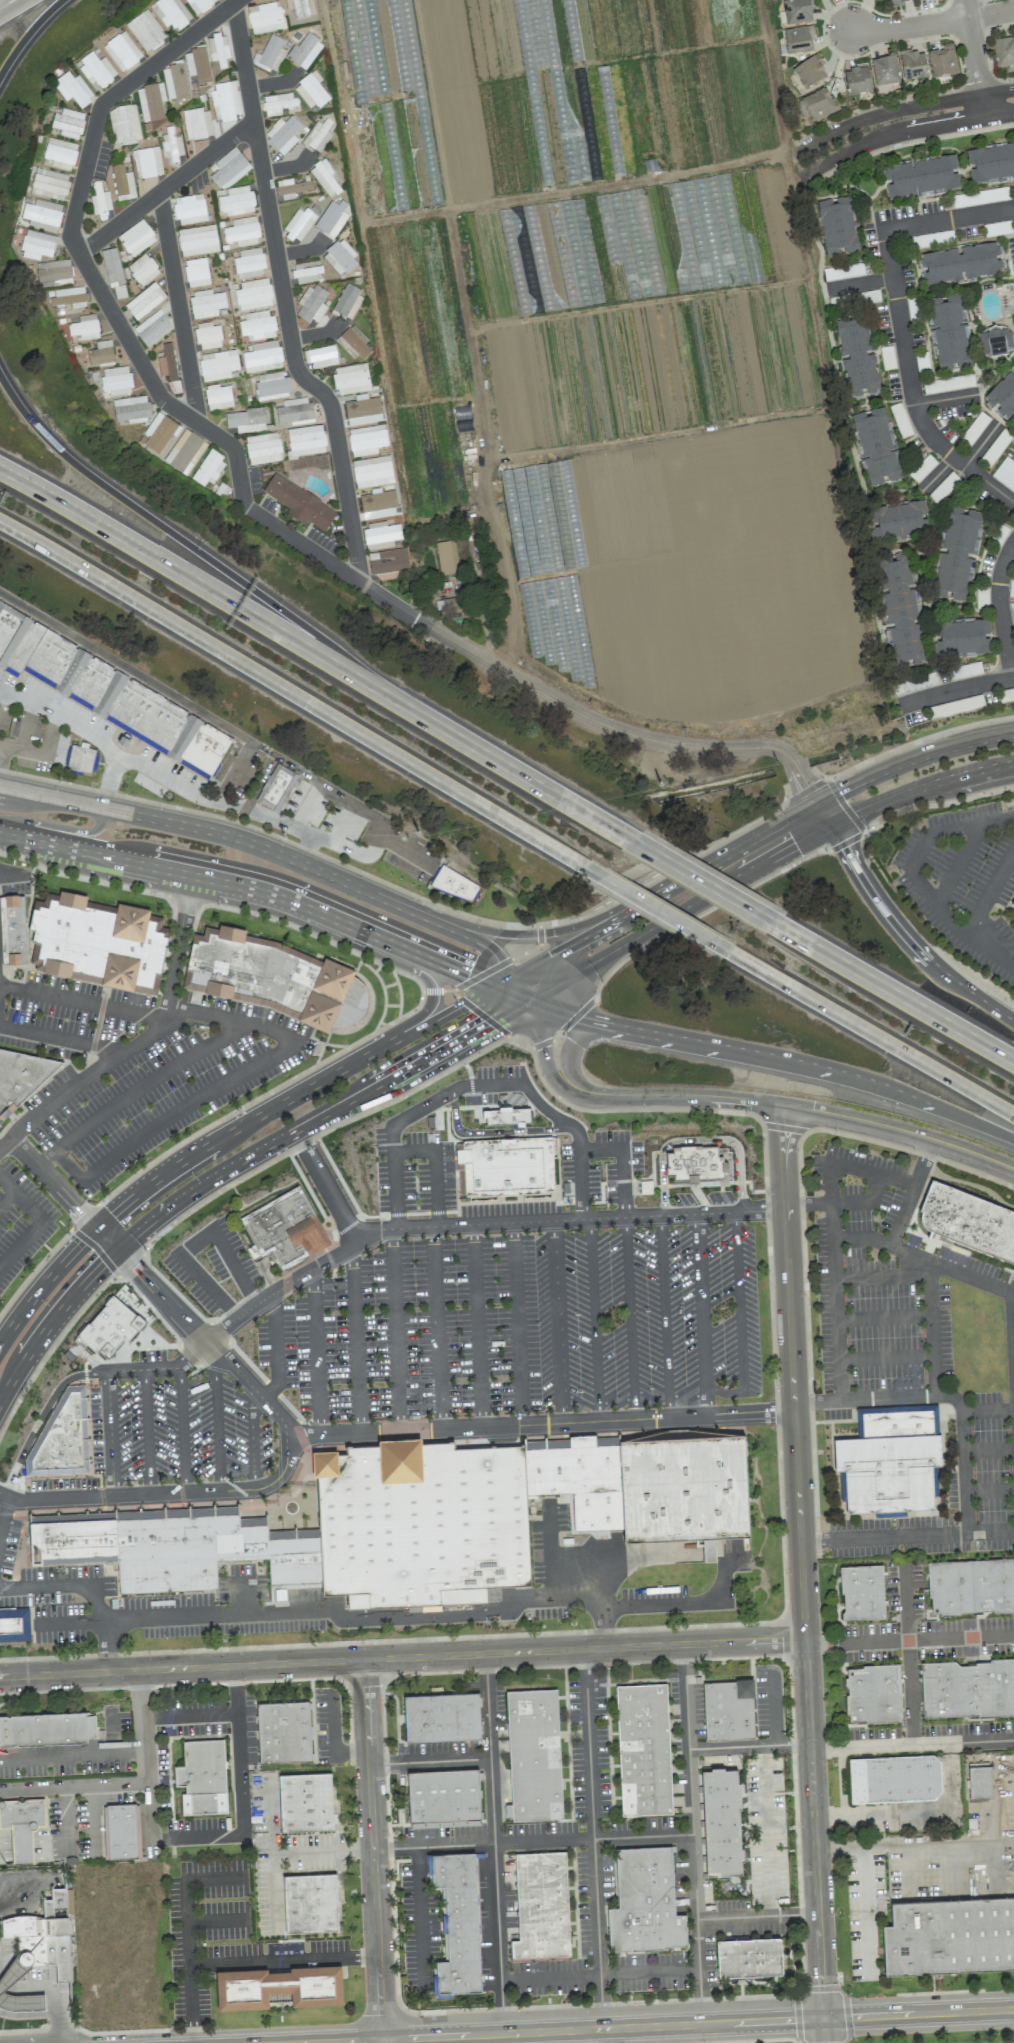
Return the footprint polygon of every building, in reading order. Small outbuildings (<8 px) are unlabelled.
[(178,0),(158,0),(150,7),(171,35),(192,18),(178,0)] [(196,16),(218,0),(185,0),(196,16)] [(312,0),(284,0),(287,10),(292,8),(295,19),(316,14),(312,0)] [(618,56),(617,45),(622,44),(621,37),(622,34),(609,0),(569,0),(575,11),(569,10),(563,10),(571,62),(618,56)] [(809,0),(787,0),(783,1),(787,26),(813,21),(809,0)] [(284,29),(279,1),(246,7),(251,35),(284,29)] [(146,53),(168,37),(146,9),(125,25),(146,53)] [(785,28),(786,53),(813,52),(812,27),(785,28)] [(101,47),(121,73),(143,56),(122,30),(101,47)] [(305,69),(322,41),(307,32),(298,47),(293,44),(285,58),(305,69)] [(205,37),(208,62),(217,61),(218,69),(226,68),(225,59),(229,59),(226,34),(205,37)] [(276,73),(285,50),(281,49),(284,39),(269,34),(261,55),(255,53),(251,64),(276,73)] [(992,40),(995,68),(1013,65),(1013,37),(992,40)] [(941,44),(942,50),(929,51),(931,77),(956,75),(953,43),(941,44)] [(187,76),(195,75),(196,84),(210,82),(206,48),(184,50),(187,76)] [(924,53),(916,55),(915,49),(899,51),(904,81),(928,77),(924,53)] [(98,90),(117,75),(104,57),(98,61),(91,51),(76,62),(98,90)] [(828,77),(815,55),(790,70),(803,92),(828,77)] [(900,83),(895,56),(871,60),(876,87),(900,83)] [(166,100),(188,98),(184,65),(162,67),(166,100)] [(844,69),(847,96),(871,92),(868,66),(844,69)] [(311,111),(329,97),(318,83),(322,80),(314,70),(292,87),(311,111)] [(73,78),(68,71),(51,83),(65,102),(71,97),(79,108),(94,97),(78,75),(73,78)] [(210,86),(217,122),(242,117),(234,81),(210,86)] [(136,88),(142,122),(164,118),(161,102),(165,101),(162,83),(136,88)] [(811,124),(838,110),(826,86),(799,100),(811,124)] [(264,117),(281,115),(281,110),(297,109),(295,93),(262,96),(264,117)] [(114,146),(141,141),(135,105),(108,109),(114,146)] [(213,136),(208,107),(182,112),(186,141),(213,136)] [(79,140),(85,114),(62,108),(60,114),(54,113),(51,128),(60,130),(59,136),(79,140)] [(297,140),(293,135),(302,126),(291,115),(284,123),(279,118),(263,136),(283,155),(297,140)] [(304,144),(320,153),(331,134),(327,131),(333,122),(321,115),(304,144)] [(165,161),(184,158),(180,136),(174,137),(173,126),(165,127),(166,134),(161,135),(165,161)] [(77,143),(47,138),(42,164),(72,170),(77,143)] [(972,186),(1013,179),(1013,143),(966,151),(972,186)] [(132,150),(135,178),(162,176),(159,147),(132,150)] [(218,169),(209,177),(219,188),(248,164),(234,147),(214,164),(218,169)] [(883,167),(886,183),(891,182),(894,200),(963,189),(958,155),(883,167)] [(310,168),(327,199),(341,191),(324,160),(310,168)] [(134,198),(132,172),(124,173),(123,164),(112,165),(115,200),(134,198)] [(70,176),(36,167),(29,193),(63,202),(70,176)] [(276,181),(279,200),(295,199),(294,192),(312,190),(312,181),(292,183),(292,179),(276,181)] [(99,221),(107,219),(106,211),(111,210),(108,191),(102,192),(100,181),(92,183),(94,195),(90,196),(93,215),(98,214),(99,221)] [(254,212),(250,185),(226,189),(227,196),(218,197),(221,217),(254,212)] [(207,220),(202,193),(172,199),(177,226),(207,220)] [(854,195),(861,251),(850,253),(849,246),(833,248),(835,256),(828,257),(822,213),(818,214),(816,200),(832,197),(832,201),(842,200),(841,196),(854,195)] [(27,226),(56,233),(62,205),(34,199),(33,205),(24,203),(21,218),(28,220),(27,226)] [(335,199),(316,229),(333,239),(348,216),(342,212),(346,206),(335,199)] [(316,218),(300,206),(281,231),(298,242),(316,218)] [(231,219),(232,227),(223,228),(224,243),(236,242),(236,246),(259,244),(256,217),(231,219)] [(156,241),(143,220),(116,236),(129,257),(156,241)] [(219,251),(214,224),(177,231),(181,257),(219,251)] [(56,235),(24,231),(20,258),(41,260),(41,256),(53,257),(56,235)] [(359,260),(339,239),(321,256),(341,277),(359,260)] [(921,256),(926,287),(1003,275),(998,243),(921,256)] [(123,281),(115,248),(100,251),(110,292),(115,291),(117,299),(123,297),(119,282),(123,281)] [(234,258),(236,279),(264,276),(261,248),(239,250),(239,258),(234,258)] [(758,262),(749,263),(751,283),(774,280),(770,249),(757,251),(758,262)] [(141,287),(160,272),(145,253),(126,268),(141,287)] [(188,288),(210,284),(205,258),(183,261),(188,288)] [(40,287),(72,284),(70,259),(37,263),(40,287)] [(293,270),(295,284),(320,281),(318,267),(293,270)] [(239,282),(240,289),(234,290),(237,311),(272,306),(268,278),(239,282)] [(123,304),(134,320),(166,299),(155,282),(123,304)] [(326,307),(322,304),(327,293),(309,283),(297,304),(300,306),(296,314),(316,325),(326,307)] [(363,290),(344,283),(333,312),(352,319),(363,290)] [(49,298),(49,306),(63,305),(64,308),(86,307),(84,287),(53,290),(54,298),(49,298)] [(226,308),(224,292),(212,294),(211,290),(189,292),(192,319),(217,316),(217,309),(226,308)] [(973,368),(940,373),(929,302),(962,296),(973,368)] [(133,330),(147,347),(172,327),(158,309),(133,330)] [(275,336),(271,310),(243,314),(244,321),(238,321),(241,341),(275,336)] [(98,338),(96,314),(78,316),(79,323),(67,324),(69,337),(79,335),(80,340),(98,338)] [(881,393),(851,399),(836,321),(866,315),(881,393)] [(211,326),(211,322),(195,323),(197,349),(221,347),(219,325),(211,326)] [(336,339),(358,363),(373,349),(351,325),(336,339)] [(1010,327),(979,330),(982,356),(1013,352),(1010,327)] [(282,367),(278,339),(251,344),(252,351),(241,353),(245,374),(282,367)] [(113,362),(111,340),(95,342),(96,349),(88,350),(89,365),(113,362)] [(160,376),(167,375),(168,381),(177,380),(171,343),(162,344),(164,356),(157,358),(160,376)] [(305,351),(309,370),(338,364),(334,345),(305,351)] [(238,370),(236,350),(199,354),(202,381),(230,379),(229,371),(238,370)] [(333,367),(336,394),(369,391),(367,364),(333,367)] [(131,393),(128,367),(100,370),(103,396),(131,393)] [(983,400),(1013,367),(1013,417),(1008,423),(983,400)] [(285,371),(255,375),(258,401),(289,397),(285,371)] [(208,411),(233,406),(229,384),(204,388),(208,411)] [(113,399),(114,423),(149,421),(147,396),(113,399)] [(375,422),(374,415),(381,414),(380,399),(368,400),(367,396),(341,399),(344,420),(349,419),(350,425),(375,422)] [(282,400),(283,407),(276,408),(278,425),(312,422),(310,397),(282,400)] [(884,407),(902,479),(874,486),(856,414),(884,407)] [(224,413),(226,428),(236,427),(236,433),(266,430),(263,408),(224,413)] [(164,456),(179,425),(154,412),(139,444),(164,456)] [(325,453),(321,425),(285,430),(289,458),(325,453)] [(387,446),(385,425),(348,429),(351,457),(377,454),(377,447),(387,446)] [(163,460),(186,475),(207,443),(185,428),(163,460)] [(248,464),(281,462),(278,433),(245,436),(248,464)] [(190,478),(203,486),(209,477),(214,480),(227,461),(209,450),(190,478)] [(351,461),(355,489),(394,482),(389,455),(351,461)] [(1008,456),(1013,460),(1013,491),(993,476),(1008,456)] [(337,510),(273,473),(262,492),(291,508),(287,515),(304,525),(306,521),(325,531),(337,510)] [(373,519),(388,516),(387,508),(397,507),(394,491),(359,496),(362,512),(372,511),(373,519)] [(926,538),(885,545),(878,509),(919,502),(926,538)] [(967,602),(932,595),(951,507),(985,514),(967,602)] [(362,526),(366,550),(393,547),(392,540),(401,539),(399,524),(387,526),(386,522),(362,526)] [(457,573),(455,540),(437,542),(439,575),(457,573)] [(370,575),(377,574),(378,580),(409,577),(406,549),(368,552),(370,575)] [(908,557),(927,664),(895,670),(876,563),(908,557)] [(16,678),(18,673),(19,674),(21,670),(207,779),(231,739),(0,602),(0,668),(16,678)] [(991,619),(993,658),(937,661),(935,622),(991,619)] [(121,736),(128,741),(125,747),(117,742),(121,736)] [(70,745),(95,750),(90,774),(66,769),(70,745)] [(277,763),(298,775),(276,813),(255,800),(277,763)] [(442,864),(479,887),(470,901),(428,886),(442,864)] [(52,899),(50,912),(34,909),(29,933),(41,938),(35,970),(158,994),(171,929),(159,927),(161,917),(149,914),(150,909),(121,904),(119,914),(81,906),(83,898),(64,895),(63,901),(52,899)] [(26,964),(24,896),(1,896),(3,965),(26,964)] [(190,943),(180,988),(266,1007),(327,1034),(330,1026),(338,1028),(346,1026),(354,1025),(361,1020),(367,1011),(369,1003),(368,994),(364,985),(359,978),(354,976),(356,971),(327,958),(323,964),(275,941),(246,936),(247,931),(219,925),(218,931),(206,928),(203,937),(197,936),(196,941),(190,943)] [(64,1061),(0,1121),(0,1048),(64,1061)] [(555,1129),(559,1193),(459,1198),(456,1134),(555,1129)] [(675,1180),(730,1178),(730,1163),(723,1163),(723,1157),(719,1157),(718,1146),(672,1148),(672,1152),(666,1152),(667,1176),(675,1175),(675,1180)] [(917,1209),(920,1210),(919,1213),(919,1220),(921,1224),(926,1229),(1013,1264),(1013,1211),(930,1178),(917,1209)] [(238,1219),(298,1185),(331,1244),(283,1271),(272,1252),(260,1258),(238,1219)] [(189,1295),(228,1276),(212,1244),(168,1266),(181,1292),(186,1290),(189,1295)] [(25,1476),(89,1473),(84,1385),(66,1386),(25,1459),(25,1476)] [(855,1406),(856,1436),(833,1438),(834,1469),(844,1468),(846,1512),(873,1511),(873,1516),(905,1514),(905,1509),(933,1508),(931,1465),(941,1465),(939,1433),(937,1433),(935,1403),(855,1406)] [(618,1442),(619,1446),(621,1492),(623,1541),(750,1534),(745,1435),(618,1442)] [(532,1584),(484,1588),(485,1602),(348,1610),(347,1597),(322,1598),(322,1582),(319,1539),(316,1480),(311,1481),(310,1451),(339,1450),(340,1456),(347,1455),(347,1450),(380,1448),(379,1439),(423,1437),(424,1446),(454,1444),(454,1449),(524,1446),(524,1451),(527,1497),(532,1584)] [(524,1451),(619,1446),(621,1492),(527,1497),(524,1451)] [(99,1513),(29,1515),(29,1521),(99,1519),(99,1513)] [(319,1539),(268,1542),(267,1524),(241,1526),(240,1513),(116,1519),(117,1561),(119,1594),(218,1588),(217,1557),(272,1555),(274,1584),(322,1582),(319,1539)] [(116,1519),(30,1524),(30,1565),(117,1561),(116,1519)] [(715,1562),(715,1539),(702,1539),(702,1562),(715,1562)] [(929,1615),(1013,1612),(1013,1560),(927,1562),(929,1615)] [(884,1619),(882,1565),(840,1566),(842,1620),(884,1619)] [(30,1643),(0,1644),(0,1607),(28,1606),(30,1643)] [(921,1663),(923,1718),(1013,1715),(1013,1660),(921,1663)] [(901,1721),(900,1665),(845,1666),(847,1723),(901,1721)] [(703,1682),(705,1740),(754,1739),(752,1680),(703,1682)] [(616,1685),(620,1816),(671,1814),(666,1684),(616,1685)] [(562,1819),(556,1689),(506,1691),(511,1804),(504,1804),(504,1821),(562,1819)] [(480,1740),(479,1693),(403,1696),(405,1742),(480,1740)] [(259,1763),(311,1761),(309,1701),(257,1703),(259,1763)] [(87,1738),(96,1738),(95,1715),(86,1715),(86,1712),(0,1716),(0,1747),(87,1744),(87,1738)] [(217,1813),(216,1793),(225,1793),(224,1739),(183,1741),(183,1766),(173,1766),(174,1786),(187,1786),(188,1814),(217,1813)] [(848,1758),(850,1803),(941,1799),(940,1755),(848,1758)] [(969,1799),(992,1798),(991,1766),(968,1767),(969,1799)] [(408,1772),(410,1828),(480,1825),(478,1769),(408,1772)] [(742,1874),(738,1769),(701,1770),(703,1834),(704,1834),(705,1850),(706,1875),(716,1875),(742,1874)] [(278,1775),(280,1832),(333,1830),(331,1773),(278,1775)] [(32,1830),(48,1829),(48,1827),(45,1827),(44,1799),(0,1800),(0,1827),(11,1827),(12,1864),(32,1863),(32,1830)] [(139,1804),(102,1805),(103,1843),(107,1843),(107,1859),(140,1858),(139,1804)] [(687,1947),(685,1915),(674,1915),(671,1846),(614,1849),(617,1908),(607,1908),(608,1950),(687,1947)] [(514,1853),(518,1940),(510,1940),(511,1959),(569,1957),(565,1851),(514,1853)] [(481,1990),(474,1852),(428,1855),(430,1890),(441,1889),(444,1961),(436,1961),(438,1992),(481,1990)] [(283,1875),(285,1933),(338,1931),(336,1874),(283,1875)] [(67,1917),(53,1917),(53,1909),(66,1908),(65,1888),(50,1888),(51,1899),(42,1899),(43,1915),(1,1917),(2,1937),(17,1937),(18,1967),(56,1965),(57,1981),(70,1981),(67,1917)] [(891,1925),(882,1926),(884,1975),(1013,1970),(1013,1897),(890,1902),(891,1925)] [(781,1938),(716,1940),(717,1977),(782,1975),(781,1938)] [(291,2006),(342,2005),(341,1965),(289,1967),(289,1969),(215,1972),(217,2010),(268,2008),(268,1993),(290,1992),(291,2006)]
